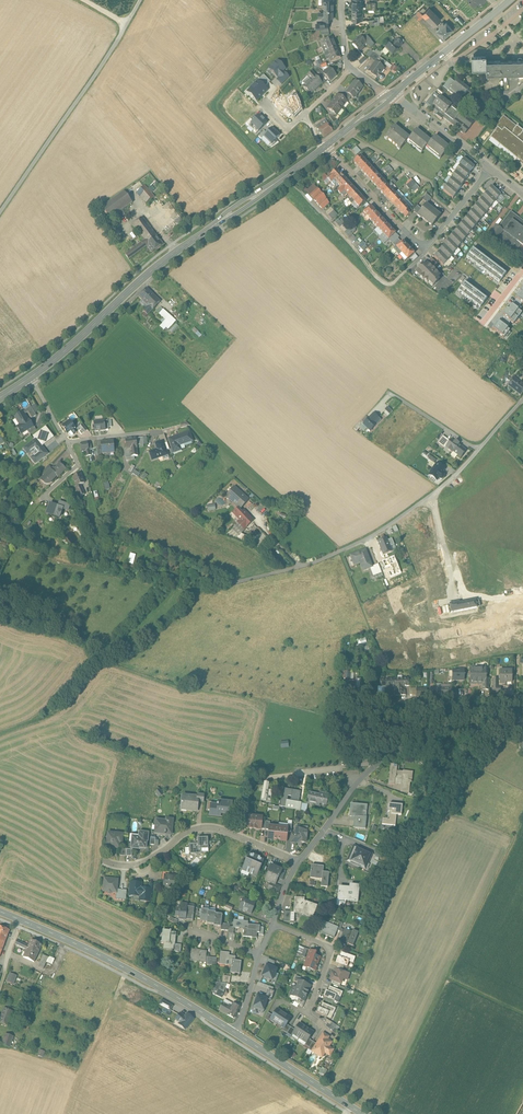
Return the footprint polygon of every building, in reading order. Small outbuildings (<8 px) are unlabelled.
[(319,4),(322,4),(322,5),(324,5),(324,9),(333,9),(333,0),(319,0),(319,4)] [(352,9),(361,9),(361,5),(362,5),(362,6),(363,6),(363,0),(352,0),(352,9)] [(333,9),(324,9),(324,15),(322,15),(322,19),(332,19),(333,9)] [(361,9),(352,9),(352,20),(362,20),(362,16),(360,16),(361,9)] [(419,11),(414,16),(418,20),(424,15),(419,11)] [(441,20),(432,11),(425,17),(434,26),(441,20)] [(375,19),(369,20),(369,25),(379,24),(378,16),(374,16),(375,19)] [(445,24),(443,22),(438,26),(440,28),(437,31),(443,38),(452,29),(446,23),(445,24)] [(363,40),(360,37),(352,44),(359,52),(362,49),(361,48),(366,43),(370,48),(374,45),(371,41),(367,36),(363,40)] [(332,38),(322,42),(324,46),(326,46),(328,51),(336,48),(332,38)] [(397,38),(393,43),(398,49),(403,44),(402,44),(397,39),(397,38)] [(392,42),(385,48),(392,56),(399,49),(398,49),(393,43),(392,42)] [(328,51),(324,53),(327,60),(329,58),(331,62),(341,57),(336,48),(328,51)] [(380,57),(374,53),(369,57),(375,62),(376,62),(377,61),(380,57)] [(485,56),(474,56),(472,59),(472,66),(474,68),(486,68),(486,61),(486,60),(485,60),(485,56)] [(514,60),(514,73),(522,73),(522,60),(521,60),(521,58),(520,57),(519,58),(518,58),(518,60),(514,60)] [(514,73),(514,60),(500,61),(500,73),(514,73)] [(280,77),(284,73),(282,71),(285,69),(277,61),(269,69),(277,76),(278,75),(280,77)] [(500,61),(486,61),(486,68),(486,74),(500,73),(500,61)] [(376,62),(375,62),(369,71),(377,78),(380,80),(381,80),(383,80),(383,78),(383,77),(383,76),(380,74),(384,68),(376,62)] [(329,68),(327,71),(326,70),(323,73),(325,75),(330,81),(336,75),(329,68)] [(323,73),(319,69),(316,70),(321,76),(323,78),(325,75),(323,73)] [(308,76),(302,82),(302,84),(304,86),(303,86),(310,94),(315,89),(314,89),(317,86),(318,87),(322,83),(318,79),(315,75),(315,76),(312,72),(307,76),(308,76)] [(284,73),(280,77),(277,80),(282,85),(288,78),(288,76),(284,73)] [(264,75),(258,81),(264,87),(270,81),(264,75)] [(459,86),(450,78),(443,87),(447,90),(453,95),(455,92),(463,97),(462,98),(463,99),(464,98),(469,103),(474,96),(460,85),(459,86)] [(267,90),(264,87),(258,81),(247,91),(257,100),(267,90)] [(355,81),(346,92),(351,96),(354,98),(355,97),(357,97),(356,95),(363,87),(355,81)] [(443,87),(441,85),(437,90),(443,95),(447,90),(443,87)] [(342,98),(338,94),(332,101),(341,108),(346,101),(342,98)] [(241,101),(248,108),(253,104),(244,95),(239,100),(241,101)] [(437,100),(432,97),(426,104),(438,113),(437,114),(443,118),(452,106),(440,96),(437,100)] [(300,109),(295,97),(287,100),(289,105),(286,108),(292,114),(294,116),(300,109)] [(244,120),(251,113),(247,109),(248,108),(241,101),(234,107),(239,112),(238,113),(244,120)] [(341,108),(332,101),(327,108),(332,112),(336,115),(341,108)] [(452,106),(443,118),(451,125),(461,113),(452,106)] [(292,114),(286,108),(283,111),(289,117),(292,114)] [(474,123),(461,113),(451,125),(459,130),(459,131),(463,134),(465,133),(474,123)] [(253,121),(248,126),(256,133),(267,123),(259,115),(253,121)] [(504,117),(496,126),(499,128),(491,137),(522,162),(522,134),(522,133),(522,132),(517,127),(504,117)] [(325,120),(316,126),(317,129),(327,122),(325,120)] [(327,122),(317,129),(324,137),(333,131),(327,122)] [(409,138),(394,126),(385,137),(400,150),(408,140),(409,138)] [(267,133),(264,136),(271,143),(279,135),(272,128),(267,133)] [(431,141),(416,130),(409,138),(408,140),(422,152),(426,147),(431,141)] [(449,148),(435,136),(431,141),(426,147),(441,158),(449,148)] [(361,151),(356,146),(351,151),(356,156),(361,151)] [(361,156),(354,162),(359,168),(366,161),(361,156)] [(474,167),(464,159),(459,165),(460,165),(469,173),(474,167)] [(371,167),(366,161),(359,168),(364,173),(371,167)] [(469,173),(460,165),(455,171),(456,171),(465,179),(470,173),(469,173)] [(371,167),(364,173),(369,178),(375,172),(371,167)] [(336,169),(327,178),(331,183),(340,174),(336,170),(337,170),(336,169)] [(465,179),(456,171),(451,177),(452,178),(461,186),(466,180),(465,179)] [(375,172),(369,178),(374,184),(380,177),(375,172)] [(340,174),(331,183),(334,186),(337,184),(339,186),(346,180),(341,174),(340,174)] [(385,183),(380,177),(374,184),(378,189),(385,183)] [(461,186),(452,178),(447,184),(448,184),(457,192),(462,186),(461,186)] [(346,180),(339,186),(341,188),(338,191),(341,194),(351,185),(346,180)] [(385,183),(378,189),(383,194),(390,188),(396,182),(393,180),(387,185),(385,183)] [(412,180),(406,185),(410,189),(416,184),(412,180)] [(416,184),(411,189),(414,193),(419,188),(416,184)] [(457,192),(448,184),(443,190),(453,198),(458,192),(457,192)] [(351,185),(341,194),(343,197),(347,194),(349,196),(356,190),(351,185)] [(148,189),(145,186),(136,193),(146,204),(154,196),(151,193),(148,189)] [(501,195),(492,186),(486,191),(487,192),(496,201),(501,195)] [(390,188),(383,194),(388,199),(395,193),(390,188)] [(317,189),(310,195),(314,199),(321,193),(317,189)] [(356,190),(349,196),(352,199),(349,202),(351,204),(354,202),(361,195),(356,190)] [(124,191),(102,207),(110,219),(114,216),(122,210),(132,203),(124,191)] [(496,201),(487,192),(481,197),(482,198),(491,207),(496,201)] [(321,197),(319,195),(321,193),(314,199),(319,205),(325,199),(326,198),(323,195),(321,197)] [(395,193),(388,199),(393,205),(400,198),(395,193)] [(432,198),(427,194),(422,199),(427,203),(432,198)] [(361,195),(354,202),(359,207),(366,201),(361,195)] [(400,198),(393,205),(398,210),(405,204),(400,198)] [(491,207),(482,198),(477,203),(477,204),(486,213),(491,207)] [(325,199),(319,205),(322,209),(329,203),(325,199)] [(410,209),(405,204),(398,210),(403,215),(406,219),(411,213),(410,213),(413,211),(410,208),(410,209)] [(426,204),(418,214),(432,226),(440,216),(426,204)] [(486,213),(477,204),(472,209),(473,210),(481,218),(487,213),(486,213)] [(370,206),(362,213),(365,217),(366,215),(372,221),(379,215),(373,209),(370,206)] [(122,210),(114,216),(117,220),(125,214),(122,210)] [(481,218),(473,210),(467,215),(468,216),(477,224),(482,219),(481,218)] [(334,211),(328,215),(332,220),(337,215),(334,211)] [(511,211),(498,227),(498,228),(521,245),(522,246),(522,221),(511,211)] [(379,215),(372,221),(377,227),(384,221),(379,215)] [(477,224),(468,216),(462,221),(463,222),(472,230),(477,225),(477,224)] [(156,236),(143,217),(132,225),(144,241),(148,246),(158,238),(157,236),(156,236)] [(384,221),(377,227),(383,233),(390,227),(384,221)] [(472,230),(463,222),(458,227),(458,228),(467,236),(472,231),(472,230)] [(349,228),(344,223),(340,228),(344,233),(349,228)] [(349,228),(344,233),(349,237),(356,231),(355,230),(356,228),(354,226),(353,228),(351,226),(349,228)] [(521,245),(498,228),(498,227),(497,226),(495,228),(492,229),(489,232),(515,252),(521,245)] [(395,233),(390,227),(383,233),(388,239),(391,237),(395,233)] [(458,228),(453,233),(454,233),(462,242),(468,237),(467,236),(458,228)] [(462,242),(454,233),(448,239),(449,239),(458,248),(463,243),(462,242)] [(158,238),(148,246),(152,252),(163,244),(158,238)] [(398,238),(392,243),(396,247),(401,242),(398,238)] [(458,248),(449,239),(444,245),(453,254),(458,249),(458,248)] [(144,241),(125,254),(129,260),(148,246),(144,241)] [(396,247),(393,250),(399,256),(400,255),(408,247),(403,241),(396,247)] [(453,254),(444,245),(439,251),(448,260),(453,255),(453,254)] [(408,247),(400,255),(405,261),(407,259),(407,260),(414,253),(408,247)] [(466,257),(472,262),(479,252),(474,248),(466,257)] [(448,260),(439,251),(434,257),(446,269),(452,263),(448,260)] [(478,266),(485,256),(479,252),(472,262),(478,266)] [(483,270),(490,260),(485,256),(478,266),(483,270)] [(488,274),(496,265),(490,260),(483,270),(488,274)] [(427,264),(424,267),(423,265),(415,272),(416,273),(417,271),(421,275),(420,276),(423,280),(424,280),(428,283),(430,281),(434,285),(432,286),(433,287),(438,281),(437,279),(439,276),(434,271),(432,269),(427,264)] [(494,278),(501,269),(496,265),(488,274),(494,278)] [(507,273),(501,269),(494,278),(500,282),(507,273)] [(464,295),(471,286),(465,281),(458,291),(464,295)] [(471,286),(464,295),(469,299),(476,290),(471,286)] [(160,301),(147,288),(138,297),(148,306),(143,311),(147,315),(160,301)] [(476,290),(469,299),(475,304),(482,294),(476,290)] [(488,298),(482,294),(475,304),(480,308),(488,298)] [(520,306),(514,302),(512,305),(519,311),(521,308),(520,306)] [(506,310),(518,318),(522,313),(519,311),(512,305),(510,304),(506,310)] [(159,314),(166,320),(170,316),(163,310),(159,314)] [(514,324),(518,318),(506,310),(502,315),(504,316),(511,321),(514,324)] [(170,316),(166,320),(160,326),(164,330),(166,327),(168,329),(175,321),(170,316)] [(511,321),(504,316),(502,319),(508,325),(511,321)] [(508,325),(502,319),(499,323),(507,328),(509,325),(508,325)] [(498,321),(492,329),(504,338),(510,330),(507,328),(499,323),(498,321)] [(172,332),(178,326),(175,323),(169,330),(172,332)] [(514,377),(508,386),(521,396),(522,393),(522,384),(514,377)] [(31,407),(23,412),(25,414),(28,412),(32,418),(36,416),(35,414),(31,407)] [(23,412),(15,417),(20,425),(28,420),(25,414),(23,412)] [(374,413),(369,418),(363,424),(370,431),(377,425),(376,425),(381,420),(374,413)] [(20,425),(17,427),(21,434),(28,430),(33,427),(29,420),(20,425)] [(70,420),(62,426),(67,434),(71,431),(74,435),(78,432),(75,428),(70,420)] [(104,421),(94,422),(95,431),(108,430),(108,427),(107,421),(104,422),(104,421)] [(46,427),(33,437),(35,439),(41,447),(42,446),(49,440),(47,437),(51,434),(46,427)] [(180,436),(169,440),(174,452),(181,450),(179,446),(179,445),(192,441),(189,432),(180,435),(180,436)] [(450,441),(443,436),(437,443),(444,449),(446,447),(446,446),(450,441)] [(136,438),(126,440),(127,449),(125,449),(126,456),(131,455),(131,457),(138,456),(137,448),(137,445),(136,438)] [(42,446),(41,447),(35,439),(25,448),(25,450),(28,454),(35,448),(38,452),(31,458),(35,463),(48,454),(42,446)] [(454,442),(451,439),(450,441),(446,446),(446,447),(449,449),(448,450),(452,453),(453,452),(458,445),(459,443),(455,440),(454,442)] [(113,441),(101,442),(102,453),(107,453),(107,454),(110,453),(110,452),(114,452),(113,441)] [(87,442),(80,444),(82,452),(85,451),(90,450),(92,449),(91,444),(88,445),(87,442)] [(158,450),(154,451),(154,450),(149,452),(152,460),(162,457),(168,455),(164,443),(161,443),(161,442),(156,444),(158,450)] [(466,450),(458,445),(453,452),(461,458),(466,450)] [(60,464),(55,469),(54,469),(53,468),(52,469),(50,470),(52,472),(48,476),(46,474),(44,476),(41,480),(44,483),(45,483),(46,484),(47,484),(48,484),(49,483),(50,482),(51,482),(57,476),(58,477),(65,469),(60,464)] [(436,464),(429,475),(437,481),(439,478),(441,479),(442,479),(444,477),(443,475),(441,474),(444,469),(436,464)] [(50,470),(48,467),(44,472),(46,474),(48,476),(52,472),(50,470)] [(80,474),(73,477),(77,486),(75,487),(78,493),(83,491),(81,485),(84,483),(80,474)] [(247,500),(235,489),(227,497),(233,502),(236,499),(239,502),(238,503),(241,506),(247,500)] [(70,505),(60,502),(58,507),(63,508),(68,510),(70,505)] [(58,507),(50,504),(47,513),(60,517),(63,508),(58,507)] [(252,521),(243,512),(241,514),(237,510),(234,513),(241,520),(243,522),(240,525),(243,529),(252,521)] [(241,520),(232,529),(239,536),(245,530),(243,529),(240,525),(243,522),(241,520)] [(261,531),(251,540),(257,547),(267,538),(261,531)] [(390,546),(387,538),(377,541),(383,555),(392,551),(390,546)] [(366,550),(350,556),(354,565),(360,562),(363,571),(372,567),(366,550)] [(136,554),(131,553),(129,559),(132,560),(131,562),(128,561),(128,564),(132,565),(133,564),(136,566),(138,560),(134,559),(136,554)] [(394,557),(383,561),(385,567),(396,563),(394,557)] [(379,567),(373,569),(375,575),(382,573),(379,567)] [(475,600),(459,603),(459,602),(449,604),(450,607),(451,612),(458,611),(467,609),(477,607),(475,600)] [(486,667),(471,667),(471,682),(475,682),(483,681),(486,681),(486,677),(486,667)] [(464,678),(464,668),(460,668),(460,669),(453,669),(453,678),(464,678)] [(512,669),(500,669),(500,682),(506,682),(506,680),(512,680),(512,669)] [(356,679),(347,679),(347,692),(356,692),(356,679)] [(394,683),(384,684),(385,693),(395,693),(394,683)] [(396,683),(394,683),(395,693),(406,692),(406,687),(405,687),(404,684),(404,683),(396,683)] [(453,685),(429,685),(430,693),(453,693),(453,685)] [(427,686),(416,686),(416,694),(427,693),(427,686)] [(404,772),(397,771),(397,764),(391,764),(389,783),(395,784),(395,781),(403,781),(402,785),(409,785),(410,781),(411,781),(412,772),(404,771),(404,772)] [(262,799),(267,799),(267,795),(271,795),(271,789),(269,789),(269,782),(263,781),(262,799)] [(301,790),(282,787),(279,805),(286,806),(287,800),(288,795),(291,796),(290,801),(297,802),(298,797),(299,797),(300,797),(300,796),(300,795),(301,790)] [(319,794),(309,792),(307,802),(319,805),(320,802),(324,803),(326,803),(327,800),(328,794),(320,792),(319,794)] [(197,796),(190,795),(190,796),(183,796),(182,808),(197,810),(198,801),(198,796),(197,796)] [(287,800),(286,806),(286,807),(300,809),(301,803),(301,802),(297,802),(290,801),(287,800)] [(226,802),(219,801),(218,804),(217,804),(217,805),(211,804),(210,815),(218,815),(219,812),(225,813),(225,811),(229,811),(229,804),(226,803),(226,802)] [(401,815),(402,805),(389,803),(388,812),(392,812),(391,814),(401,815)] [(356,806),(351,805),(350,816),(354,816),(353,827),(365,828),(366,817),(363,817),(364,812),(366,812),(366,811),(365,811),(366,805),(356,804),(356,806)] [(254,816),(245,816),(245,818),(245,825),(244,828),(249,828),(253,829),(252,829),(253,829),(254,816)] [(262,817),(254,816),(253,829),(256,829),(257,829),(261,829),(262,821),(262,817)] [(167,822),(162,822),(162,821),(157,820),(156,832),(165,833),(165,834),(166,834),(166,833),(171,833),(172,820),(167,819),(167,822)] [(270,826),(269,826),(269,829),(268,839),(277,840),(278,827),(270,826)] [(308,827),(296,826),(295,833),(296,833),(295,840),(301,841),(305,842),(306,837),(307,836),(308,827)] [(287,827),(278,827),(277,840),(286,840),(287,831),(288,827),(287,827)] [(148,833),(140,832),(139,837),(133,836),(132,847),(137,848),(137,847),(146,848),(146,841),(147,841),(148,833)] [(116,836),(108,835),(107,846),(117,847),(118,847),(119,847),(119,846),(120,845),(120,844),(119,844),(119,842),(122,842),(122,835),(116,834),(116,836)] [(198,843),(189,843),(189,853),(202,853),(202,848),(208,848),(208,843),(204,843),(204,837),(198,837),(198,843)] [(372,853),(363,849),(362,851),(353,847),(348,858),(353,861),(353,863),(365,868),(372,853)] [(249,854),(242,869),(246,870),(246,871),(249,873),(256,856),(253,854),(252,855),(249,854)] [(260,857),(256,856),(249,873),(253,874),(254,873),(258,875),(264,860),(260,858),(260,857)] [(282,870),(271,865),(268,873),(277,877),(279,878),(282,870)] [(324,866),(312,865),(311,870),(310,871),(311,871),(310,878),(322,879),(321,886),(327,887),(329,873),(323,872),(324,866)] [(170,872),(162,872),(162,880),(164,880),(165,876),(170,876),(170,872)] [(277,877),(268,873),(265,881),(271,883),(274,884),(277,877)] [(170,876),(165,876),(164,880),(165,881),(165,882),(164,883),(164,885),(165,887),(166,888),(168,887),(169,886),(177,887),(178,877),(176,877),(176,876),(173,876),(173,877),(170,876)] [(120,889),(117,889),(118,879),(104,878),(103,890),(107,890),(107,892),(108,893),(110,894),(112,892),(116,892),(116,899),(119,899),(120,889)] [(150,889),(139,887),(139,884),(131,883),(130,895),(133,896),(133,895),(140,895),(140,901),(150,902),(151,894),(151,893),(149,893),(150,889)] [(281,887),(274,884),(271,883),(268,889),(279,894),(281,887)] [(359,885),(350,884),(350,887),(339,886),(338,899),(357,901),(359,885)] [(317,906),(304,901),(304,898),(295,898),(294,913),(299,913),(312,918),(317,906)] [(255,905),(243,901),(244,899),(243,899),(239,909),(251,914),(255,904),(255,905)] [(187,905),(181,904),(180,910),(176,910),(176,917),(179,917),(179,920),(186,921),(187,908),(187,905)] [(194,908),(187,908),(186,921),(193,922),(194,915),(194,908)] [(208,911),(201,910),(201,913),(200,919),(200,922),(207,923),(208,912),(208,911)] [(215,913),(208,912),(207,923),(207,924),(214,925),(215,914),(215,913)] [(222,915),(215,914),(214,925),(214,926),(221,927),(221,924),(222,915)] [(257,931),(247,930),(248,925),(248,922),(234,920),(233,927),(233,928),(234,928),(244,929),(243,937),(257,938),(257,933),(257,931)] [(337,927),(325,922),(321,933),(334,938),(337,930),(338,928),(337,927)] [(260,926),(248,925),(247,930),(257,931),(257,933),(259,933),(260,926)] [(2,951),(9,930),(0,927),(0,951),(2,951)] [(352,932),(345,929),(340,940),(348,943),(348,944),(353,946),(359,933),(353,930),(352,932)] [(170,933),(164,933),(163,944),(164,944),(164,949),(172,950),(173,950),(173,945),(174,939),(175,939),(176,934),(171,933),(171,931),(170,931),(170,933)] [(28,946),(16,940),(15,944),(26,950),(28,946)] [(42,945),(31,940),(28,946),(26,950),(23,957),(34,962),(42,945)] [(316,952),(308,949),(305,957),(307,958),(306,963),(311,965),(310,968),(316,970),(320,957),(315,955),(316,952)] [(207,951),(191,950),(190,961),(206,963),(207,951)] [(229,953),(221,953),(220,963),(227,964),(227,965),(228,965),(228,964),(231,965),(231,966),(231,973),(239,974),(240,961),(235,961),(236,957),(229,956),(229,953)] [(355,957),(342,953),(340,957),(338,957),(336,963),(344,966),(347,966),(349,961),(353,963),(355,957)] [(44,955),(38,966),(43,968),(46,962),(48,957),(44,955)] [(49,955),(48,957),(46,962),(52,964),(55,958),(49,955)] [(276,969),(267,965),(263,976),(272,980),(276,969)] [(336,970),(334,974),(332,974),(330,980),(339,983),(341,983),(343,978),(347,979),(349,974),(342,972),(336,970)] [(302,982),(297,980),(296,980),(296,981),(298,981),(296,988),(294,987),(308,993),(309,990),(310,986),(302,982)] [(228,983),(223,982),(215,982),(213,993),(215,994),(217,989),(219,990),(224,992),(228,983)] [(331,984),(328,991),(326,991),(324,996),(326,997),(334,1001),(336,995),(341,997),(343,992),(333,988),(334,985),(331,984)] [(308,993),(294,987),(290,995),(299,999),(304,1001),(306,997),(308,993)] [(224,992),(219,990),(216,995),(222,998),(224,992)] [(268,1000),(261,997),(262,996),(257,994),(255,997),(256,998),(252,1008),(259,1010),(264,1012),(268,1000)] [(304,1001),(299,999),(298,1001),(295,1000),(294,1002),(295,1002),(299,1005),(303,1007),(305,1001),(304,1001)] [(170,1010),(172,1006),(162,1000),(159,1004),(170,1010)] [(240,1007),(233,1004),(225,1000),(223,1003),(231,1007),(227,1015),(234,1018),(240,1007)] [(223,1003),(219,1010),(227,1015),(231,1007),(223,1003)] [(336,1009),(323,1003),(321,1008),(319,1007),(317,1013),(327,1017),(329,1012),(333,1014),(336,1009)] [(4,1007),(0,1018),(0,1022),(7,1025),(13,1011),(4,1007)] [(284,1014),(277,1009),(273,1016),(270,1019),(271,1020),(277,1024),(284,1014)] [(179,1024),(185,1029),(194,1019),(187,1013),(185,1016),(181,1013),(176,1019),(180,1022),(179,1024)] [(291,1018),(284,1014),(277,1024),(284,1028),(287,1025),(291,1018)] [(306,1028),(299,1024),(295,1030),(293,1034),(300,1038),(306,1028)] [(291,1027),(287,1025),(284,1028),(282,1030),(287,1033),(291,1027)] [(295,1030),(291,1027),(287,1033),(291,1036),(293,1034),(295,1030)] [(313,1033),(306,1028),(300,1038),(306,1042),(307,1043),(309,1039),(313,1033)] [(13,1035),(5,1033),(2,1044),(10,1047),(13,1035)] [(328,1037),(323,1034),(317,1044),(316,1046),(314,1049),(323,1055),(325,1053),(329,1055),(331,1054),(332,1052),(332,1050),(328,1047),(331,1043),(331,1042),(330,1043),(326,1041),(328,1037)] [(313,1042),(309,1039),(307,1043),(306,1042),(305,1045),(309,1048),(313,1042)] [(309,1048),(308,1049),(312,1052),(314,1049),(316,1046),(317,1044),(313,1042),(309,1048)] [(323,1075),(326,1070),(320,1066),(317,1071),(323,1075)]
